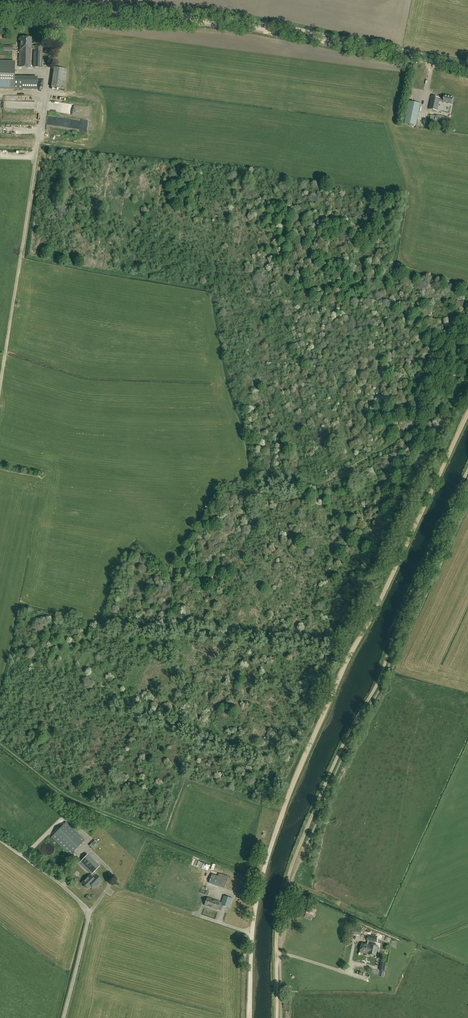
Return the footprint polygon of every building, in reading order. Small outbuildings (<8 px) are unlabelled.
[(20,50),(19,67),(31,67),(31,49),(34,49),(34,67),(42,67),(43,46),(31,46),(32,38),(21,37),(20,50)] [(15,62),(0,62),(0,88),(23,89),(23,77),(15,77),(15,62)] [(57,87),(65,88),(68,69),(60,68),(57,87)] [(432,97),(429,109),(438,111),(439,101),(443,102),(452,104),(453,97),(444,95),(443,99),(440,98),(432,97)] [(405,123),(417,125),(421,103),(409,101),(405,123)] [(435,122),(448,124),(449,118),(436,115),(435,122)] [(51,837),(70,856),(85,840),(66,822),(51,837)] [(54,850),(54,849),(54,848),(53,847),(53,846),(52,846),(52,845),(51,844),(50,844),(49,843),(48,843),(47,843),(46,843),(45,844),(44,844),(44,845),(43,846),(42,846),(42,847),(42,848),(42,849),(42,850),(42,851),(42,852),(43,853),(44,854),(45,855),(46,855),(47,855),(48,855),(49,855),(50,855),(51,854),(52,854),(53,853),(53,852),(53,851),(54,850)] [(98,866),(87,855),(80,862),(91,874),(98,866)] [(102,881),(94,872),(92,874),(90,875),(82,883),(88,888),(93,884),(96,887),(96,886),(97,887),(100,885),(99,884),(102,881)] [(209,883),(216,885),(225,888),(229,877),(220,873),(219,876),(212,874),(209,883)] [(219,904),(230,907),(233,898),(224,895),(222,902),(208,898),(205,906),(218,910),(219,904)] [(309,906),(306,913),(313,916),(316,909),(309,906)] [(362,927),(353,926),(352,934),(361,935),(362,927)] [(370,944),(362,942),(360,952),(368,954),(376,955),(378,945),(374,945),(375,942),(376,942),(377,938),(372,937),(371,941),(371,944),(370,944)]
